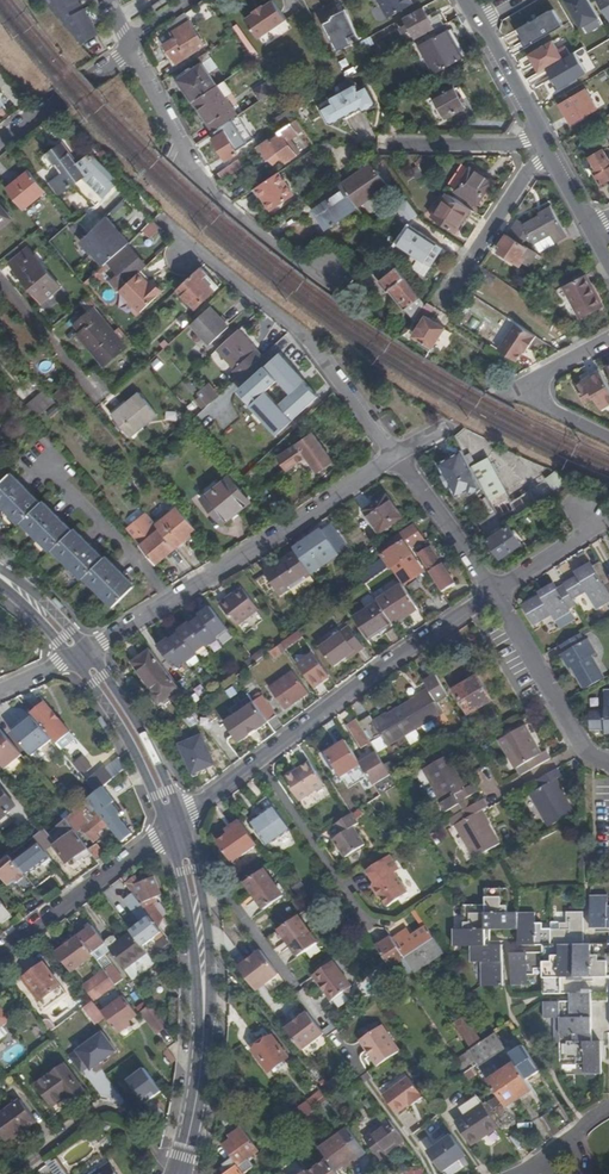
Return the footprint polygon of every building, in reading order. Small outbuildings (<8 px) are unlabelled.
[(85,39),(98,33),(80,0),(57,0),(85,39)] [(265,6),(278,26),(287,19),(275,0),(273,0),(265,6)] [(389,17),(414,4),(412,0),(379,0),(389,17)] [(585,33),(603,23),(590,0),(566,0),(585,33)] [(607,13),(608,11),(608,0),(599,0),(607,13)] [(278,26),(265,6),(264,4),(255,10),(256,12),(246,18),(260,38),(278,26)] [(555,6),(516,28),(527,47),(566,25),(555,6)] [(436,29),(448,22),(443,12),(430,18),(424,8),(406,18),(409,23),(401,27),(404,33),(412,29),(417,37),(435,27),(436,29)] [(168,25),(173,32),(191,20),(186,12),(168,25)] [(334,27),(329,29),(328,30),(337,47),(359,36),(350,19),(334,27)] [(193,24),(191,20),(173,32),(176,38),(166,45),(168,48),(163,51),(173,65),(205,45),(192,24),(193,24)] [(454,40),(457,38),(452,28),(421,45),(436,72),(448,65),(450,68),(457,64),(455,60),(463,56),(454,40)] [(466,55),(457,38),(454,40),(463,56),(466,55)] [(554,40),(530,53),(540,72),(548,68),(564,58),(554,40)] [(255,57),(251,51),(246,56),(250,61),(255,57)] [(564,58),(548,68),(561,89),(587,73),(575,52),(564,58)] [(194,102),(217,86),(218,85),(203,63),(179,80),(194,102)] [(232,108),(217,86),(194,102),(214,132),(278,90),(269,78),(265,81),(267,83),(239,102),(239,103),(232,108)] [(466,107),(453,84),(433,95),(446,117),(466,107)] [(360,90),(357,85),(332,99),(335,104),(324,110),(330,122),(334,123),(363,107),(365,111),(376,105),(377,101),(368,86),(360,90)] [(560,105),(571,124),(596,110),(585,91),(560,105)] [(300,132),(305,129),(300,122),(299,122),(297,119),(292,122),(296,129),(297,128),(300,132)] [(299,133),(292,123),(279,131),(281,134),(272,141),(288,162),(301,152),(296,145),(292,147),(288,140),(299,133)] [(240,152),(226,131),(215,139),(228,160),(240,152)] [(51,150),(41,157),(49,167),(53,164),(54,166),(57,164),(63,173),(49,183),(58,197),(75,185),(89,206),(114,189),(110,186),(112,184),(100,167),(95,171),(86,157),(78,163),(64,142),(51,150)] [(608,180),(608,161),(603,150),(591,158),(598,170),(594,173),(600,185),(608,180)] [(244,165),(240,158),(218,172),(223,179),(244,165)] [(370,161),(341,181),(342,182),(356,203),(385,182),(370,161)] [(494,181),(473,167),(458,190),(478,204),(494,181)] [(30,170),(7,188),(12,194),(24,209),(47,191),(30,170)] [(280,172),(258,187),(264,197),(273,209),(295,194),(280,172)] [(342,182),(327,192),(331,198),(314,210),(327,230),(338,222),(337,220),(358,206),(356,203),(342,182)] [(261,200),(264,197),(258,187),(254,189),(261,200)] [(436,213),(459,228),(462,224),(472,208),(449,194),(436,213)] [(119,200),(113,216),(128,220),(133,204),(119,200)] [(0,204),(0,223),(9,215),(0,204)] [(551,205),(542,209),(544,212),(539,214),(523,223),(517,219),(508,234),(507,234),(500,244),(503,246),(500,251),(521,265),(523,261),(530,265),(537,253),(521,243),(531,238),(535,244),(551,235),(556,243),(568,236),(551,205)] [(472,208),(462,224),(464,226),(475,210),(472,208)] [(456,232),(459,228),(436,213),(434,217),(456,232)] [(114,228),(105,217),(89,231),(81,239),(93,254),(94,253),(104,266),(128,244),(128,243),(118,232),(115,236),(111,231),(114,228)] [(575,238),(581,234),(576,225),(574,220),(567,223),(575,238)] [(161,229),(154,222),(142,234),(149,240),(161,229)] [(439,244),(412,227),(400,245),(426,262),(439,244)] [(100,270),(118,292),(120,290),(138,273),(146,266),(128,244),(104,266),(100,270)] [(439,244),(426,262),(431,266),(444,247),(439,244)] [(11,264),(44,304),(62,288),(29,249),(11,264)] [(419,317),(426,305),(393,256),(373,270),(390,290),(392,289),(416,320),(419,317)] [(201,267),(193,275),(178,288),(196,308),(220,286),(201,267)] [(149,285),(138,273),(120,290),(140,312),(161,293),(151,283),(149,285)] [(596,291),(587,274),(565,286),(582,318),(603,307),(594,292),(596,291)] [(426,305),(419,317),(424,320),(415,335),(421,339),(433,347),(446,327),(429,316),(436,307),(429,303),(428,304),(427,304),(426,305)] [(229,327),(210,307),(196,321),(192,324),(210,344),(229,327)] [(105,367),(127,347),(95,309),(76,325),(82,333),(79,336),(105,367)] [(517,361),(524,351),(526,346),(529,348),(536,336),(516,323),(499,350),(517,361)] [(257,349),(239,329),(218,348),(236,368),(234,370),(240,377),(263,355),(257,349)] [(433,347),(421,339),(418,344),(430,352),(433,347)] [(266,365),(240,389),(253,403),(252,404),(278,433),(294,419),(294,418),(319,395),(305,380),(300,384),(295,378),(301,373),(282,351),(266,366),(266,365)] [(163,364),(157,358),(152,363),(158,369),(163,364)] [(579,375),(582,380),(600,369),(599,366),(583,376),(582,373),(579,375)] [(600,369),(582,380),(576,384),(586,401),(594,396),(600,407),(608,402),(608,385),(600,369)] [(213,402),(219,396),(210,384),(199,393),(209,405),(213,402)] [(36,418),(56,402),(55,399),(46,389),(26,406),(36,418)] [(126,402),(145,425),(158,414),(139,391),(126,402)] [(116,410),(136,433),(145,425),(126,402),(116,410)] [(131,437),(136,433),(116,410),(112,414),(131,437)] [(254,411),(247,419),(255,427),(262,419),(254,411)] [(334,461),(314,432),(281,456),(289,468),(309,455),(320,471),(334,461)] [(446,474),(451,484),(457,495),(469,489),(471,493),(483,487),(472,466),(465,452),(455,457),(453,455),(439,462),(446,474)] [(483,487),(499,517),(515,508),(489,458),(472,466),(483,487)] [(252,469),(244,477),(247,482),(256,474),(252,469)] [(105,557),(103,559),(73,529),(71,531),(42,501),(40,503),(10,474),(0,484),(0,504),(19,523),(21,521),(51,551),(53,549),(82,579),(84,577),(113,607),(134,586),(105,557)] [(222,483),(207,495),(205,497),(226,521),(251,501),(230,476),(222,483)] [(203,491),(207,495),(222,483),(218,479),(203,491)] [(403,517),(387,494),(365,510),(381,532),(403,517)] [(223,523),(226,521),(205,497),(203,498),(223,523)] [(177,547),(198,529),(179,506),(158,524),(161,529),(166,534),(177,547)] [(157,564),(177,547),(166,534),(161,529),(158,524),(148,512),(128,529),(141,545),(157,564)] [(508,524),(488,538),(501,557),(521,543),(508,524)] [(304,562),(332,543),(323,530),(314,535),(315,536),(295,550),(296,551),(304,562)] [(379,549),(390,566),(392,568),(396,574),(416,561),(412,555),(403,542),(399,535),(391,541),(379,549)] [(430,547),(420,554),(443,591),(455,584),(430,547)] [(304,562),(296,551),(286,558),(287,560),(267,574),(281,595),(311,574),(304,562)] [(387,567),(383,561),(374,568),(378,574),(387,567)] [(581,570),(583,574),(578,577),(565,584),(566,586),(574,599),(587,592),(596,609),(608,602),(608,595),(605,588),(608,585),(608,577),(601,563),(594,568),(592,564),(581,570)] [(436,580),(433,576),(424,582),(433,597),(443,591),(441,588),(436,580)] [(555,584),(545,590),(547,592),(541,595),(523,606),(535,626),(553,616),(556,621),(572,613),(570,610),(578,606),(574,599),(566,586),(559,590),(555,584)] [(394,624),(419,608),(404,586),(379,602),(380,603),(394,624)] [(228,597),(220,603),(237,626),(259,609),(243,588),(234,595),(229,599),(228,597)] [(380,603),(355,619),(369,640),(394,624),(380,603)] [(208,636),(196,619),(171,636),(169,633),(154,643),(171,668),(186,658),(183,653),(208,636)] [(333,667),(348,657),(356,651),(358,654),(365,648),(349,626),(318,648),(333,667)] [(569,662),(572,667),(585,690),(605,678),(592,656),(597,653),(589,639),(586,641),(582,633),(561,645),(566,653),(561,655),(566,663),(569,662)] [(287,650),(282,644),(270,652),(275,659),(287,650)] [(179,688),(151,650),(133,663),(141,673),(138,675),(159,703),(179,688)] [(356,651),(348,657),(349,660),(358,654),(356,651)] [(314,654),(299,665),(314,686),(329,676),(314,654)] [(294,672),(272,687),(287,708),(309,693),(294,672)] [(426,682),(430,688),(431,690),(416,698),(403,706),(417,729),(445,713),(439,702),(450,696),(438,675),(426,682)] [(479,676),(458,688),(472,712),(493,700),(479,676)] [(198,697),(206,691),(202,684),(193,689),(198,697)] [(431,690),(430,688),(415,696),(416,698),(431,690)] [(472,712),(458,688),(455,689),(470,713),(472,712)] [(606,691),(606,711),(591,711),(591,729),(606,730),(608,730),(608,691),(606,691)] [(263,695),(255,701),(269,720),(277,715),(263,695)] [(31,713),(33,716),(52,738),(55,743),(70,731),(45,702),(31,713)] [(240,743),(252,734),(251,733),(257,729),(257,731),(269,722),(255,702),(236,716),(226,722),(240,743)] [(403,706),(389,714),(375,723),(373,721),(371,716),(360,723),(363,730),(370,740),(372,743),(383,737),(388,746),(417,729),(403,706)] [(375,723),(389,714),(388,713),(373,721),(375,723)] [(52,738),(33,716),(25,722),(13,731),(32,754),(52,738)] [(13,731),(25,722),(23,719),(11,729),(13,731)] [(541,754),(525,726),(502,739),(518,768),(527,763),(531,770),(552,758),(547,750),(541,754)] [(5,768),(22,753),(0,727),(0,762),(5,768)] [(370,740),(363,730),(356,734),(362,745),(370,740)] [(194,773),(201,769),(215,763),(202,736),(181,745),(194,773)] [(347,741),(361,764),(362,763),(361,761),(348,740),(347,741)] [(342,775),(361,764),(347,741),(328,753),(342,775)] [(390,773),(377,751),(361,761),(362,763),(361,764),(374,784),(390,773)] [(82,774),(93,766),(84,754),(74,762),(82,774)] [(468,788),(460,774),(449,756),(424,770),(443,803),(441,804),(446,813),(461,804),(460,803),(481,792),(476,784),(470,787),(468,788)] [(311,761),(286,777),(300,800),(326,784),(311,761)] [(527,763),(518,768),(522,775),(531,770),(527,763)] [(105,767),(88,782),(97,792),(99,790),(102,788),(104,786),(111,781),(114,778),(105,767)] [(576,813),(564,794),(556,780),(558,779),(563,776),(558,768),(538,780),(542,788),(531,794),(550,827),(576,813)] [(468,788),(470,787),(462,773),(460,774),(468,788)] [(566,793),(558,779),(556,780),(564,794),(566,793)] [(116,801),(104,786),(102,788),(113,803),(116,801)] [(122,814),(113,803),(102,788),(99,790),(97,792),(89,799),(93,804),(97,809),(100,813),(108,823),(109,822),(123,840),(133,833),(135,830),(132,827),(136,824),(131,818),(125,823),(119,815),(122,814)] [(7,812),(7,813),(9,811),(8,811),(15,805),(3,790),(0,792),(0,817),(7,812)] [(89,799),(80,806),(85,812),(93,804),(89,799)] [(501,844),(490,826),(482,812),(484,811),(490,807),(485,799),(465,811),(469,818),(456,826),(475,858),(501,844)] [(257,820),(272,842),(290,828),(275,807),(257,820)] [(492,824),(484,811),(482,812),(490,826),(492,824)] [(352,812),(338,821),(344,830),(341,833),(333,838),(346,856),(365,844),(353,826),(358,822),(352,812)] [(108,823),(100,813),(83,827),(94,841),(100,836),(97,833),(108,823)] [(71,814),(67,817),(85,842),(89,839),(79,824),(79,823),(71,814)] [(68,862),(75,857),(81,853),(89,848),(85,842),(67,817),(62,822),(58,824),(63,831),(67,829),(70,834),(55,845),(68,862)] [(272,842),(257,820),(254,822),(269,844),(272,842)] [(236,831),(231,835),(221,843),(236,863),(260,845),(242,821),(233,827),(236,831)] [(344,830),(338,821),(335,823),(341,833),(344,830)] [(411,829),(406,821),(388,832),(393,840),(411,829)] [(236,831),(233,827),(228,830),(231,835),(236,831)] [(45,828),(35,836),(43,848),(54,840),(49,832),(45,828)] [(35,836),(9,855),(26,875),(51,857),(43,848),(35,836)] [(98,843),(89,849),(98,860),(106,855),(98,843)] [(390,854),(367,870),(375,881),(376,880),(378,884),(371,889),(377,898),(379,898),(385,908),(408,892),(395,872),(400,869),(390,854)] [(9,855),(0,862),(0,871),(0,876),(8,885),(12,882),(14,884),(15,884),(17,884),(23,878),(26,875),(9,855)] [(260,896),(256,899),(264,910),(284,895),(265,869),(245,884),(253,895),(257,892),(260,896)] [(158,902),(155,896),(144,901),(137,884),(140,883),(136,876),(126,883),(134,893),(150,915),(160,927),(164,918),(155,903),(158,902)] [(154,878),(140,883),(137,884),(144,901),(155,896),(160,893),(154,878)] [(299,878),(291,883),(297,891),(305,886),(299,878)] [(584,944),(578,944),(578,939),(584,939),(584,912),(567,912),(567,923),(565,923),(560,923),(560,930),(551,929),(543,929),(543,923),(535,923),(536,913),(508,913),(508,905),(501,905),(502,888),(485,888),(486,905),(470,905),(471,921),(464,921),(464,929),(454,929),(453,946),(470,946),(470,962),(481,962),(481,968),(487,968),(487,985),(503,985),(503,958),(503,949),(499,949),(499,944),(491,944),(486,944),(486,924),(491,924),(491,929),(519,929),(519,941),(524,941),(524,945),(543,945),(543,952),(516,952),(516,956),(511,956),(510,985),(528,985),(528,974),(535,974),(535,968),(544,968),(544,974),(544,993),(576,994),(576,1000),(576,1001),(576,1006),(572,1006),(572,1001),(544,1001),(543,1018),(550,1018),(555,1018),(555,1026),(561,1026),(561,1042),(560,1042),(560,1057),(577,1057),(577,1063),(584,1064),(584,1074),(601,1074),(601,1046),(596,1046),(596,1042),(601,1042),(608,1042),(608,1034),(608,959),(608,944),(584,944)] [(156,936),(161,931),(149,915),(150,915),(134,893),(126,898),(143,921),(131,930),(133,933),(143,945),(156,936)] [(607,907),(608,896),(591,896),(591,924),(596,924),(596,928),(608,928),(608,907),(607,907)] [(10,913),(3,904),(0,907),(0,918),(1,919),(10,913)] [(0,920),(0,937),(15,926),(19,924),(13,917),(10,913),(1,919),(0,920)] [(294,942),(290,945),(298,956),(317,942),(298,916),(279,930),(287,941),(291,938),(294,942)] [(92,925),(79,935),(92,953),(106,943),(92,925)] [(434,937),(426,926),(414,934),(421,946),(434,937)] [(393,938),(406,957),(421,946),(414,934),(409,928),(393,938)] [(125,969),(148,952),(143,945),(133,933),(119,943),(114,936),(111,937),(106,940),(106,943),(125,969)] [(72,972),(94,955),(92,953),(79,935),(56,952),(72,972)] [(414,968),(406,957),(393,938),(392,936),(378,944),(392,966),(401,960),(408,972),(414,968)] [(443,952),(434,937),(421,946),(431,960),(443,952)] [(421,946),(406,957),(414,968),(415,970),(425,964),(430,960),(431,960),(421,946)] [(261,950),(240,966),(258,990),(279,973),(261,950)] [(352,986),(334,961),(316,974),(320,981),(319,982),(332,1001),(344,992),(350,992),(351,987),(352,986)] [(61,985),(61,984),(45,962),(44,963),(61,985)] [(43,998),(61,985),(44,963),(27,976),(43,998)] [(105,969),(116,985),(124,979),(113,964),(105,969)] [(105,969),(91,980),(102,994),(116,985),(105,969)] [(91,980),(82,986),(94,1001),(102,994),(91,980)] [(124,996),(103,1012),(116,1029),(137,1014),(124,996)] [(83,1007),(96,1025),(105,1019),(93,1000),(83,1007)] [(140,1012),(157,1035),(167,1027),(150,1004),(140,1012)] [(4,1030),(0,1026),(10,1019),(0,1005),(0,1033),(4,1030)] [(324,1033),(308,1012),(287,1028),(303,1049),(324,1033)] [(453,1022),(471,1048),(482,1041),(464,1014),(453,1022)] [(382,1026),(377,1030),(395,1055),(400,1051),(382,1026)] [(395,1055),(377,1030),(360,1042),(368,1052),(369,1051),(373,1056),(371,1057),(378,1067),(395,1055)] [(489,1102),(505,1127),(516,1120),(506,1105),(520,1096),(533,1088),(525,1077),(509,1052),(496,1032),(482,1041),(471,1048),(482,1063),(479,1065),(496,1090),(497,1089),(501,1094),(499,1095),(489,1102)] [(288,1057),(272,1036),(264,1042),(261,1038),(250,1046),(269,1072),(288,1057)] [(115,1077),(126,1069),(106,1043),(85,1059),(101,1081),(113,1073),(115,1077)] [(525,1077),(538,1068),(522,1044),(509,1052),(525,1077)] [(455,1060),(464,1073),(478,1063),(469,1050),(455,1060)] [(37,1083),(39,1086),(66,1065),(64,1063),(37,1083)] [(66,1065),(39,1086),(54,1104),(67,1094),(71,1098),(84,1088),(66,1065)] [(147,1066),(129,1079),(146,1103),(164,1090),(147,1066)] [(418,1086),(410,1075),(385,1093),(398,1111),(413,1100),(415,1103),(424,1095),(418,1086)] [(310,1105),(311,1106),(318,1100),(324,1095),(320,1090),(307,1100),(310,1105)] [(21,1100),(21,1099),(0,1114),(0,1116),(21,1100)] [(0,1116),(0,1131),(2,1134),(10,1128),(15,1136),(36,1121),(21,1100),(0,1116)] [(299,1119),(313,1108),(311,1106),(310,1105),(307,1100),(294,1111),(299,1119)] [(496,1121),(485,1105),(483,1102),(472,1110),(485,1129),(496,1121)] [(489,1102),(485,1105),(496,1121),(498,1124),(502,1129),(505,1127),(489,1102)] [(479,1133),(485,1129),(472,1110),(455,1121),(471,1143),(481,1136),(479,1133)] [(561,1131),(549,1113),(541,1118),(553,1136),(561,1131)] [(404,1139),(388,1118),(375,1127),(391,1149),(404,1139)] [(485,1129),(487,1132),(498,1124),(496,1121),(485,1129)] [(242,1126),(234,1132),(236,1135),(232,1138),(223,1145),(232,1157),(244,1173),(255,1165),(249,1157),(259,1150),(242,1126)] [(391,1149),(375,1127),(366,1133),(382,1155),(391,1149)] [(10,1128),(2,1134),(8,1142),(15,1136),(10,1128)] [(359,1157),(367,1152),(349,1128),(342,1133),(356,1153),(359,1157)] [(349,1158),(356,1153),(342,1133),(335,1138),(349,1158)] [(382,1155),(366,1133),(364,1135),(380,1156),(382,1155)] [(467,1154),(452,1133),(428,1150),(443,1171),(467,1154)] [(349,1158),(335,1138),(321,1148),(328,1158),(336,1170),(344,1164),(345,1164),(344,1162),(349,1158)] [(359,1157),(356,1153),(349,1158),(350,1160),(352,1162),(359,1157)] [(28,1169),(32,1173),(33,1173),(47,1163),(43,1157),(28,1169)] [(244,1173),(232,1157),(224,1164),(228,1169),(230,1172),(227,1173),(245,1173),(244,1173)] [(310,1173),(339,1173),(336,1170),(328,1158),(309,1172),(310,1173)] [(345,1164),(344,1164),(346,1167),(352,1162),(350,1160),(349,1158),(344,1162),(345,1164)] [(109,1164),(117,1173),(118,1173),(110,1163),(109,1164)] [(109,1164),(94,1173),(117,1173),(109,1164)]
